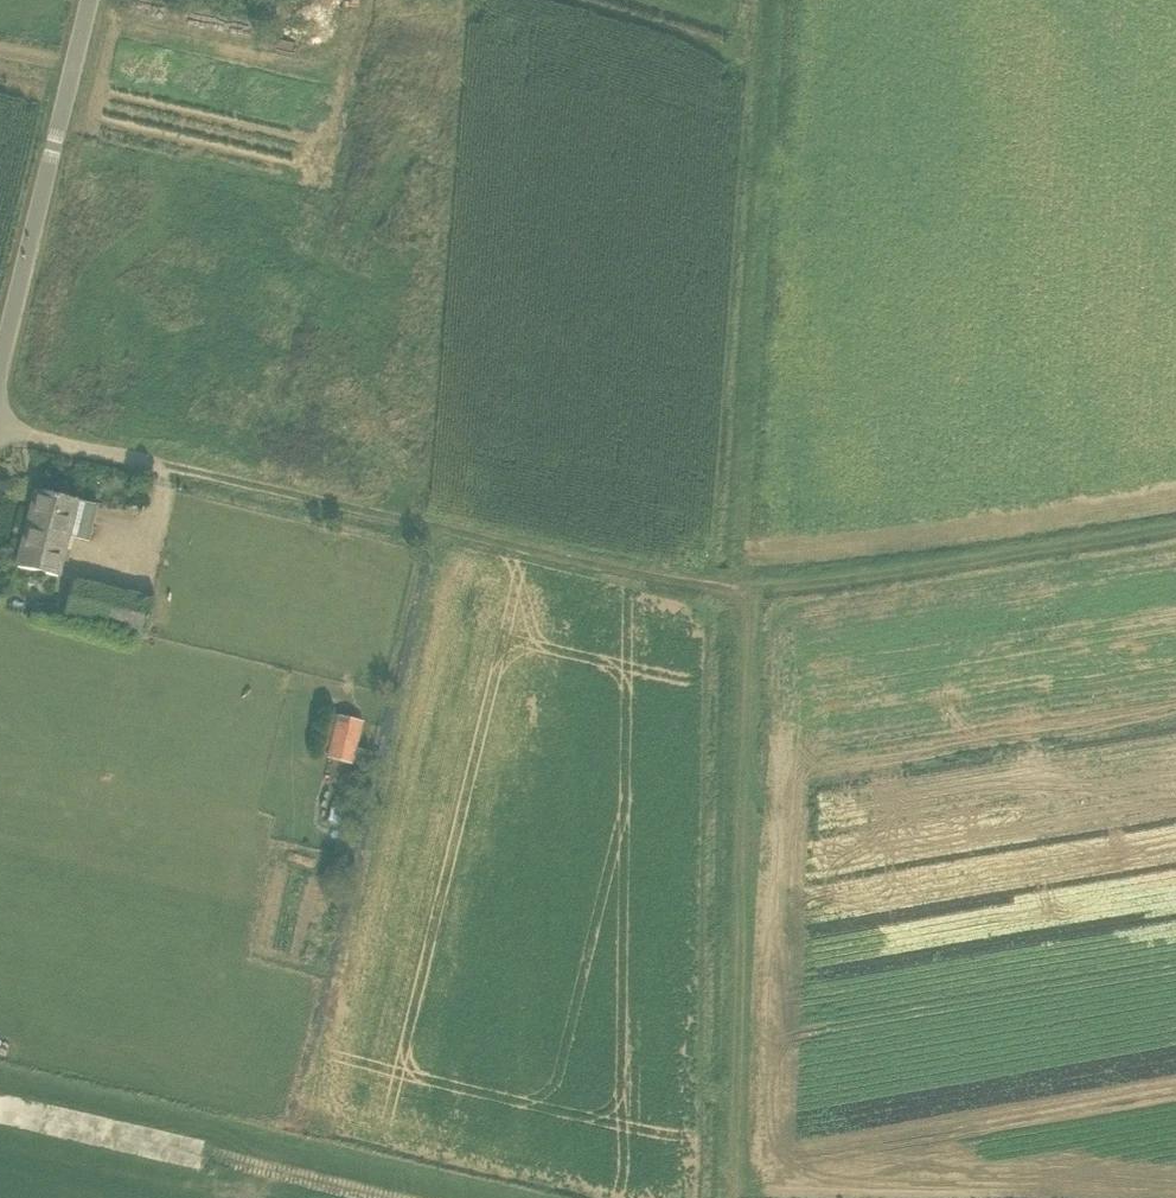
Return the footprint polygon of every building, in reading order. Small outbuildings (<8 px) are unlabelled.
[(77,503),(36,493),(18,567),(58,578),(77,503)] [(76,580),(65,621),(145,640),(154,599),(76,580)] [(353,764),(364,720),(336,712),(325,756),(353,764)]
